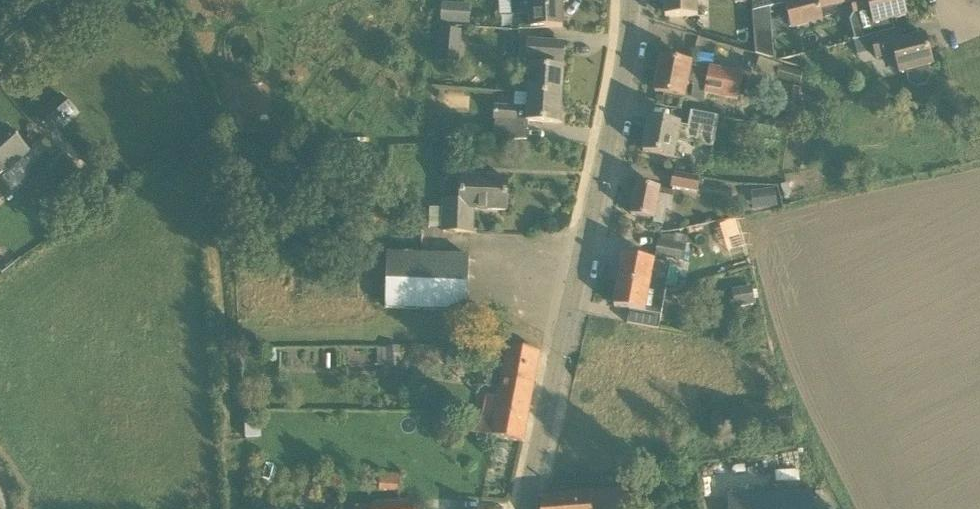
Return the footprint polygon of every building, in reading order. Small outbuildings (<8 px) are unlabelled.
[(530,28),(563,27),(561,0),(512,0),(513,16),(530,15),(530,28)] [(665,17),(698,16),(698,0),(665,0),(665,17)] [(833,5),(847,2),(846,0),(799,0),(784,4),(792,29),(823,21),(823,19),(820,9),(833,5)] [(892,20),(906,16),(901,0),(851,0),(855,14),(853,14),(849,20),(854,40),(867,36),(871,35),(894,29),(892,20)] [(471,4),(442,2),(441,23),(469,25),(471,4)] [(774,59),(770,17),(770,8),(770,7),(753,12),(756,54),(774,59)] [(894,29),(871,35),(877,60),(896,55),(900,72),(905,70),(908,82),(917,87),(926,84),(930,76),(928,66),(932,65),(925,37),(903,42),(899,28),(894,29)] [(438,49),(460,51),(462,31),(440,29),(438,49)] [(870,46),(867,36),(854,40),(857,50),(870,46)] [(564,43),(528,41),(527,62),(530,62),(528,94),(561,96),(563,69),(560,69),(560,63),(562,63),(564,43)] [(691,65),(681,63),(661,59),(655,92),(684,98),(687,83),(706,86),(705,92),(737,98),(742,74),(710,68),(710,69),(691,65)] [(780,66),(777,78),(799,84),(803,72),(780,66)] [(786,87),(782,108),(797,111),(800,89),(786,87)] [(61,94),(35,117),(44,126),(51,120),(58,128),(77,112),(61,94)] [(528,94),(527,107),(526,121),(559,123),(561,96),(528,94)] [(462,95),(446,95),(445,107),(462,108),(462,95)] [(494,105),(493,120),(495,120),(518,121),(518,106),(494,105)] [(692,111),(689,127),(649,119),(643,152),(674,158),(678,141),(714,148),(720,116),(692,111)] [(20,141),(6,126),(0,132),(0,180),(31,153),(20,141)] [(697,192),(699,178),(675,173),(672,188),(697,192)] [(440,232),(453,232),(473,233),(474,209),(506,210),(507,180),(464,178),(462,199),(441,198),(440,232)] [(631,215),(654,219),(653,223),(663,225),(666,208),(671,209),(674,193),(637,185),(631,215)] [(761,190),(763,208),(777,206),(775,188),(761,190)] [(373,211),(373,222),(385,222),(385,211),(373,211)] [(735,218),(723,221),(727,234),(738,230),(735,218)] [(674,235),(660,235),(656,256),(682,262),(687,237),(674,234),(674,235)] [(385,309),(447,311),(467,311),(469,257),(387,254),(385,309)] [(618,283),(665,291),(665,289),(663,288),(665,274),(669,275),(671,264),(623,256),(618,283)] [(665,291),(618,283),(614,307),(630,310),(627,324),(658,329),(665,291)] [(753,286),(733,289),(736,307),(756,304),(753,286)] [(479,346),(446,347),(446,365),(479,364),(479,346)] [(499,388),(497,395),(493,420),(475,416),(472,433),(523,442),(539,353),(509,347),(504,371),(491,368),(488,385),(499,388)] [(377,365),(387,364),(386,348),(376,348),(377,365)] [(345,351),(280,354),(281,368),(345,368),(345,351)] [(400,473),(380,472),(380,484),(400,485),(400,473)] [(591,492),(547,497),(541,498),(541,508),(637,508),(636,495),(629,495),(627,478),(620,478),(621,489),(591,492)] [(752,491),(727,492),(727,508),(753,508),(752,491)]
